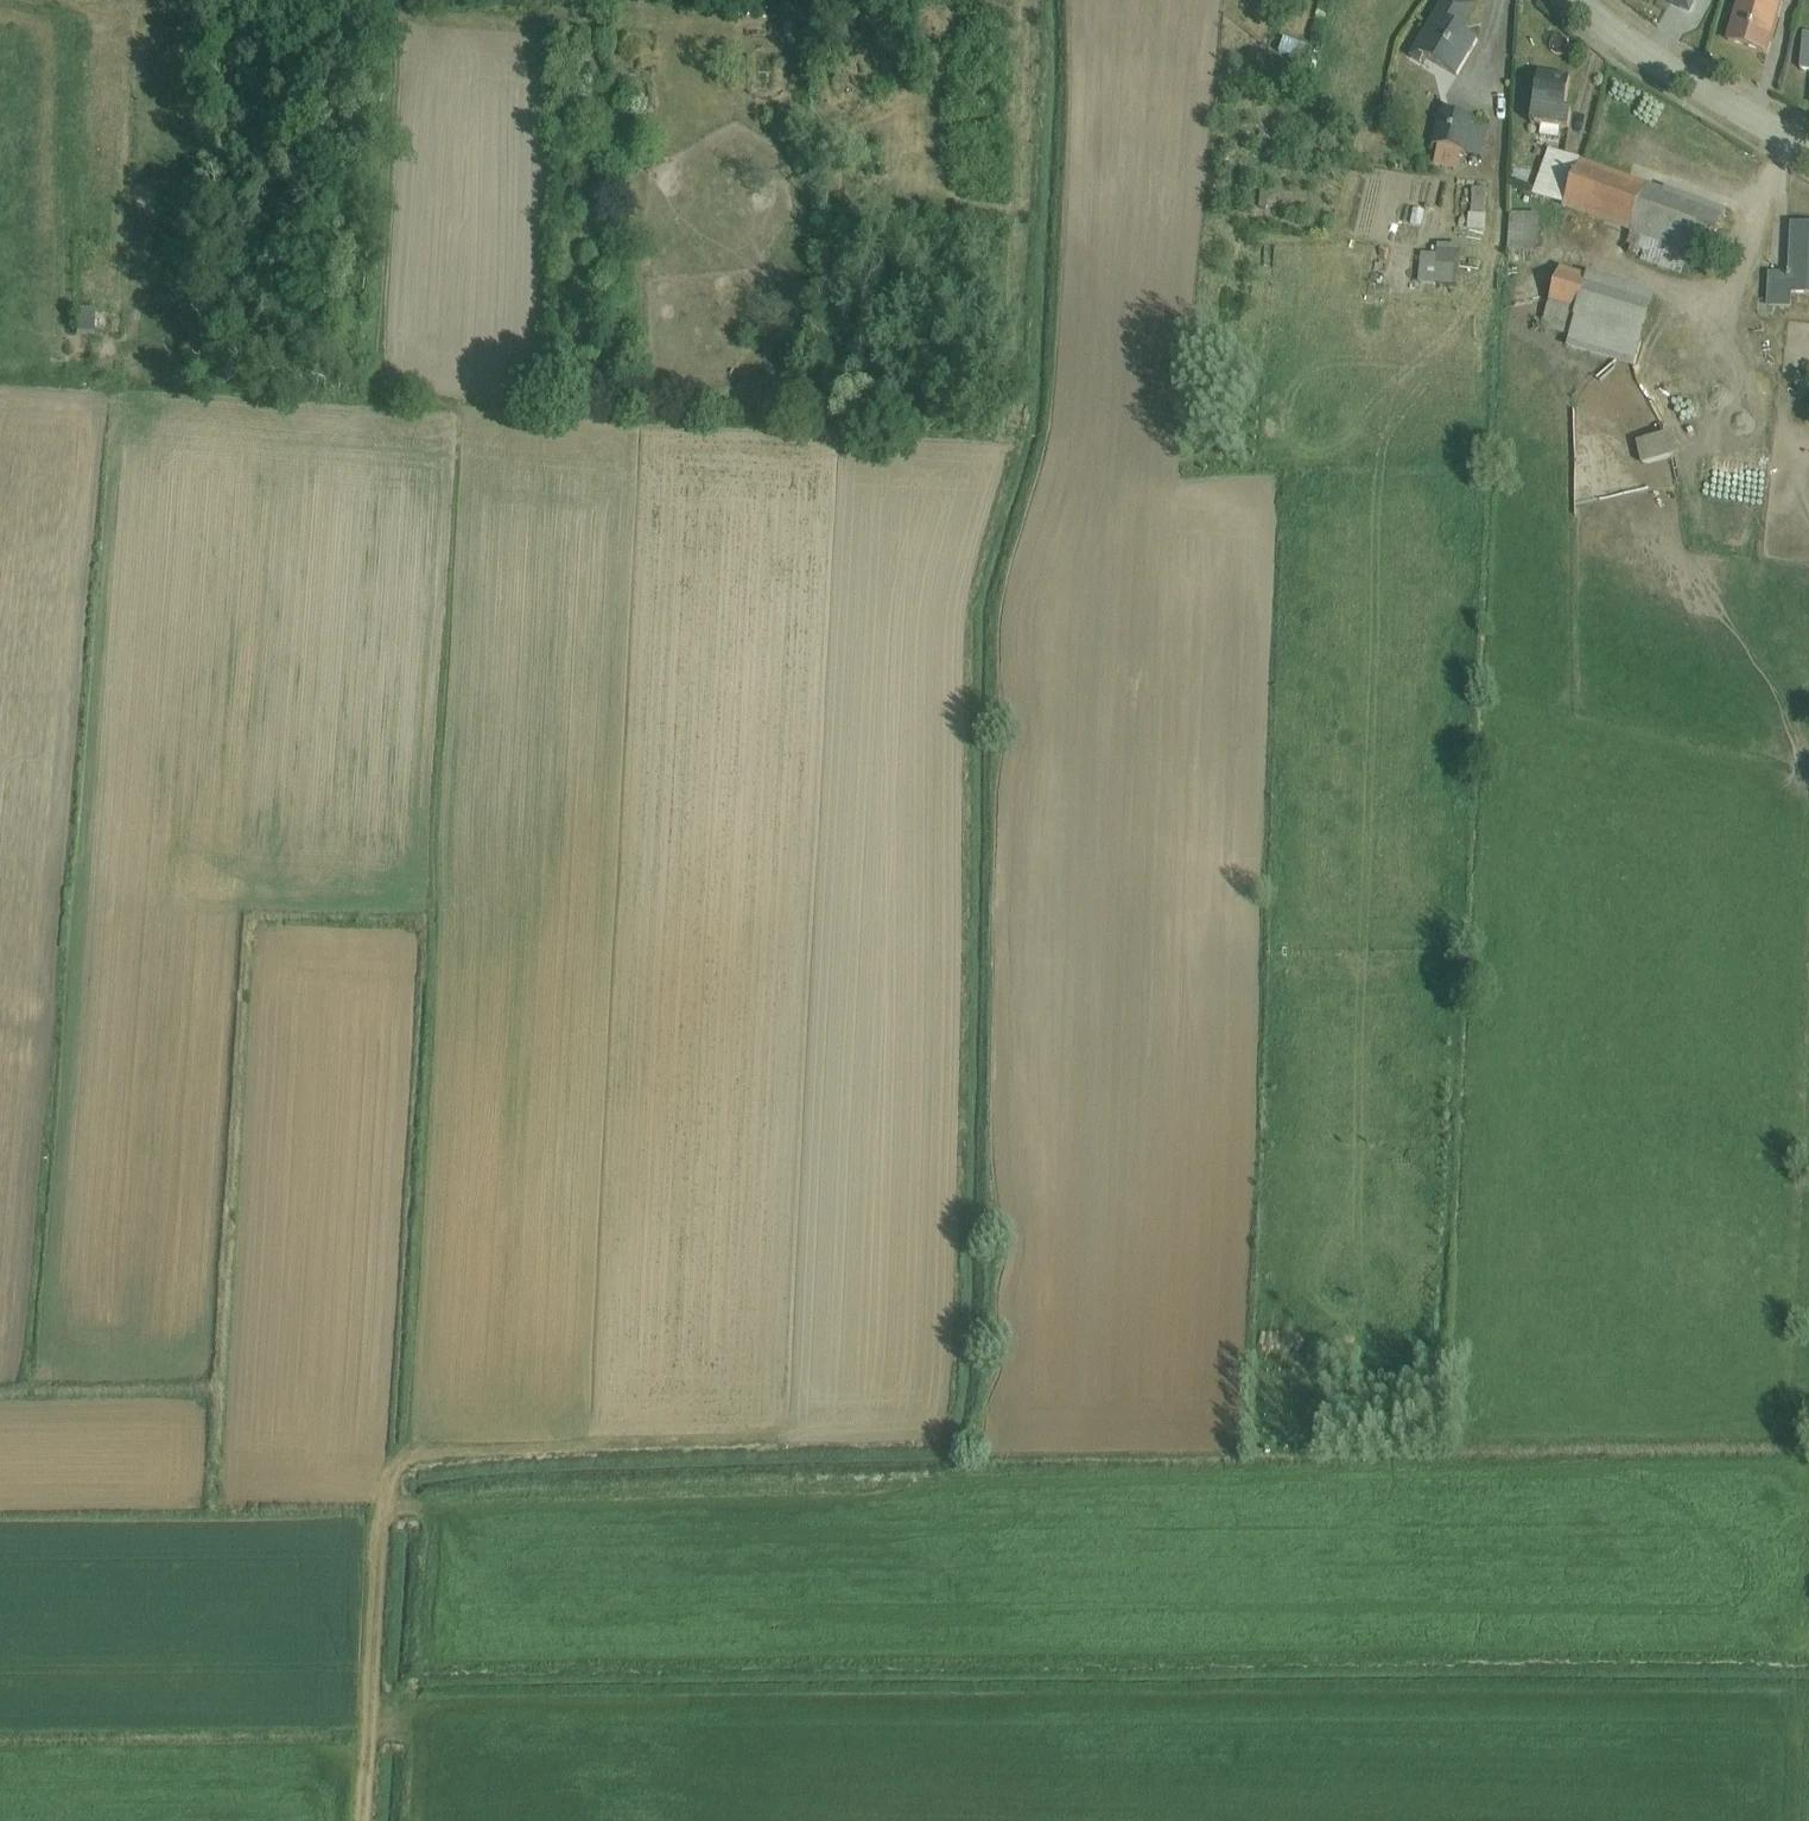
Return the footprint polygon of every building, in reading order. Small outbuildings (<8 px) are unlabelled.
[(1412,63),(1421,68),(1425,61),(1458,80),(1480,43),(1461,32),(1474,10),(1458,0),(1449,0),(1412,63)] [(1668,3),(1690,15),(1697,0),(1670,0),(1668,3)] [(1729,44),(1766,55),(1781,0),(1742,0),(1729,44)] [(1800,72),(1808,73),(1808,36),(1803,35),(1800,72)] [(1540,76),(1532,126),(1541,128),(1561,132),(1570,133),(1573,113),(1565,113),(1570,81),(1540,76)] [(1442,115),(1433,149),(1440,150),(1440,151),(1435,169),(1458,174),(1463,156),(1483,161),(1489,134),(1473,130),(1475,122),(1442,115)] [(1541,128),(1539,138),(1559,142),(1561,132),(1541,128)] [(1549,152),(1533,198),(1565,208),(1581,164),(1578,163),(1549,152)] [(1565,208),(1563,213),(1632,238),(1628,247),(1635,249),(1635,252),(1644,256),(1641,264),(1682,278),(1690,258),(1710,265),(1728,214),(1666,191),(1665,194),(1581,164),(1565,208)] [(1469,217),(1468,233),(1487,235),(1488,219),(1486,219),(1488,193),(1473,191),(1472,218),(1469,217)] [(1511,216),(1508,256),(1538,258),(1541,218),(1511,216)] [(1768,311),(1792,312),(1793,298),(1808,299),(1808,229),(1793,228),(1790,278),(1769,277),(1768,311)] [(1422,256),(1419,285),(1427,286),(1426,295),(1450,298),(1451,289),(1460,290),(1464,251),(1439,248),(1438,257),(1422,256)] [(1561,271),(1542,331),(1569,339),(1566,349),(1633,369),(1655,296),(1588,276),(1587,279),(1561,271)] [(75,335),(96,335),(97,307),(76,306),(75,335)] [(1675,434),(1636,445),(1642,467),(1682,456),(1675,434)]
